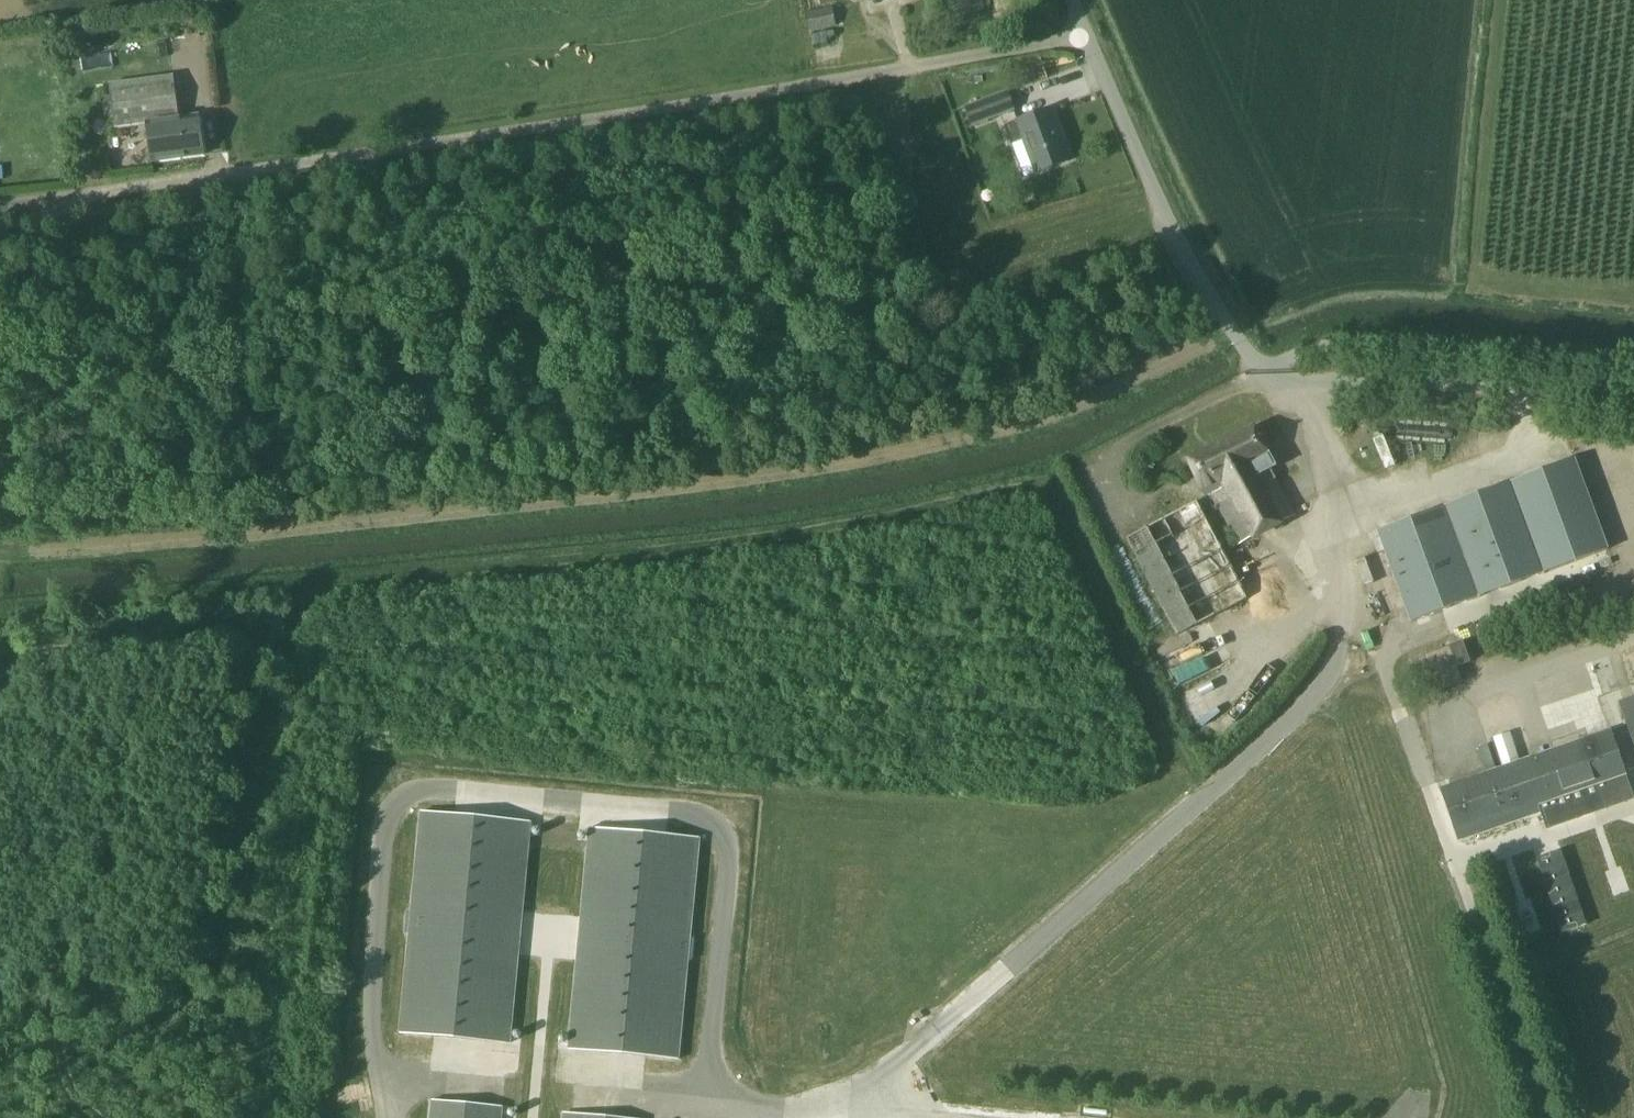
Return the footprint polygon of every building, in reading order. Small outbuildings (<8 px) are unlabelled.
[(953,20),(986,10),(983,0),(947,0),(953,20)] [(808,31),(837,25),(832,6),(804,11),(808,31)] [(115,128),(146,123),(151,162),(205,156),(200,113),(180,116),(175,77),(109,85),(115,128)] [(1017,111),(1009,92),(967,108),(975,128),(1017,111)] [(1017,121),(1037,174),(1070,161),(1051,109),(1017,121)] [(1297,516),(1270,467),(1275,465),(1267,453),(1269,451),(1256,427),(1187,460),(1205,496),(1210,494),(1238,546),(1297,516)] [(1608,549),(1574,458),(1378,531),(1412,622),(1608,549)] [(1176,636),(1250,600),(1199,500),(1124,538),(1176,636)] [(1450,645),(1424,655),(1437,690),(1463,681),(1457,666),(1450,645)] [(1625,701),(1633,728),(1633,697),(1625,701)] [(1612,730),(1484,774),(1440,789),(1458,841),(1541,812),(1547,829),(1633,799),(1633,795),(1627,775),(1612,730)] [(529,823),(423,813),(401,1033),(508,1044),(529,823)] [(698,840),(592,830),(570,1050),(677,1060),(698,840)] [(1561,850),(1536,859),(1562,933),(1587,924),(1561,850)] [(431,1117),(501,1117),(502,1106),(432,1100),(431,1117)]
